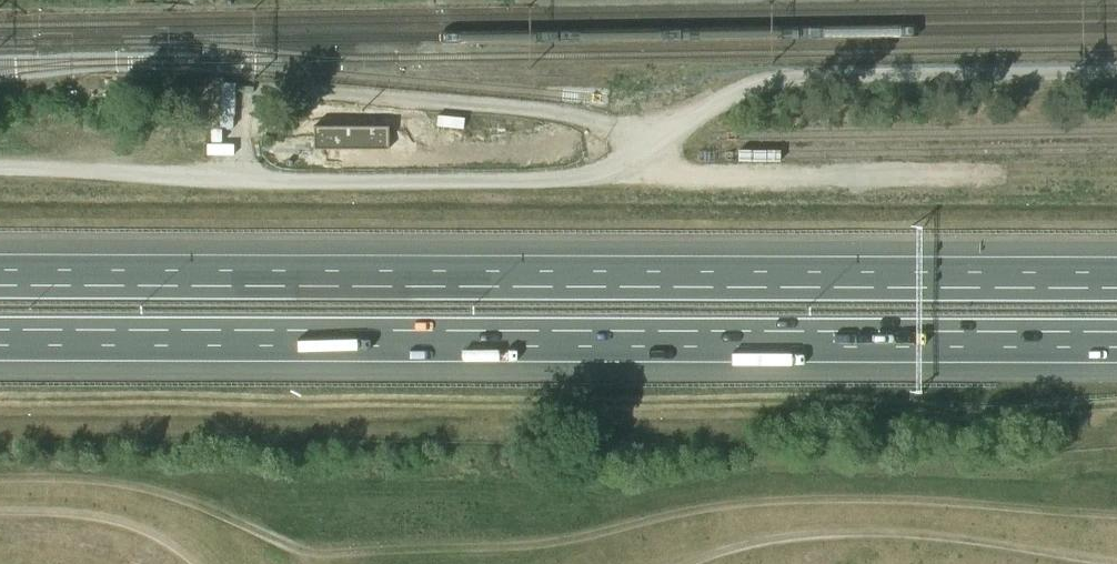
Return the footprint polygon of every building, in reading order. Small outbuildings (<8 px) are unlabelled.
[(332,126),(332,155),(417,157),(418,127),(332,126)]
